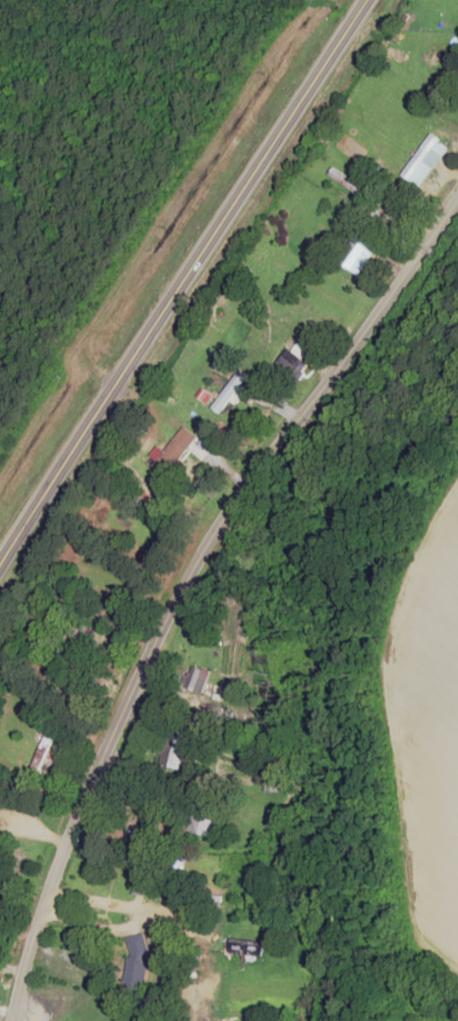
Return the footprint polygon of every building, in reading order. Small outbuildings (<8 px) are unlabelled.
[(440,140),(432,134),(401,174),(409,180),(440,140)] [(358,275),(376,248),(356,235),(338,261),(358,275)] [(309,367),(302,360),(308,352),(297,342),(278,364),(297,381),(309,367)] [(248,377),(240,371),(212,408),(219,414),(248,377)] [(188,449),(174,438),(151,468),(165,479),(188,449)] [(54,736),(46,732),(26,775),(34,779),(54,736)] [(173,741),(166,741),(165,760),(183,760),(184,736),(173,736),(173,741)] [(208,838),(214,822),(196,815),(190,831),(208,838)] [(149,819),(142,819),(140,832),(148,833),(149,819)] [(128,935),(126,992),(146,992),(148,936),(128,935)] [(228,956),(263,956),(263,940),(228,940),(228,956)]
